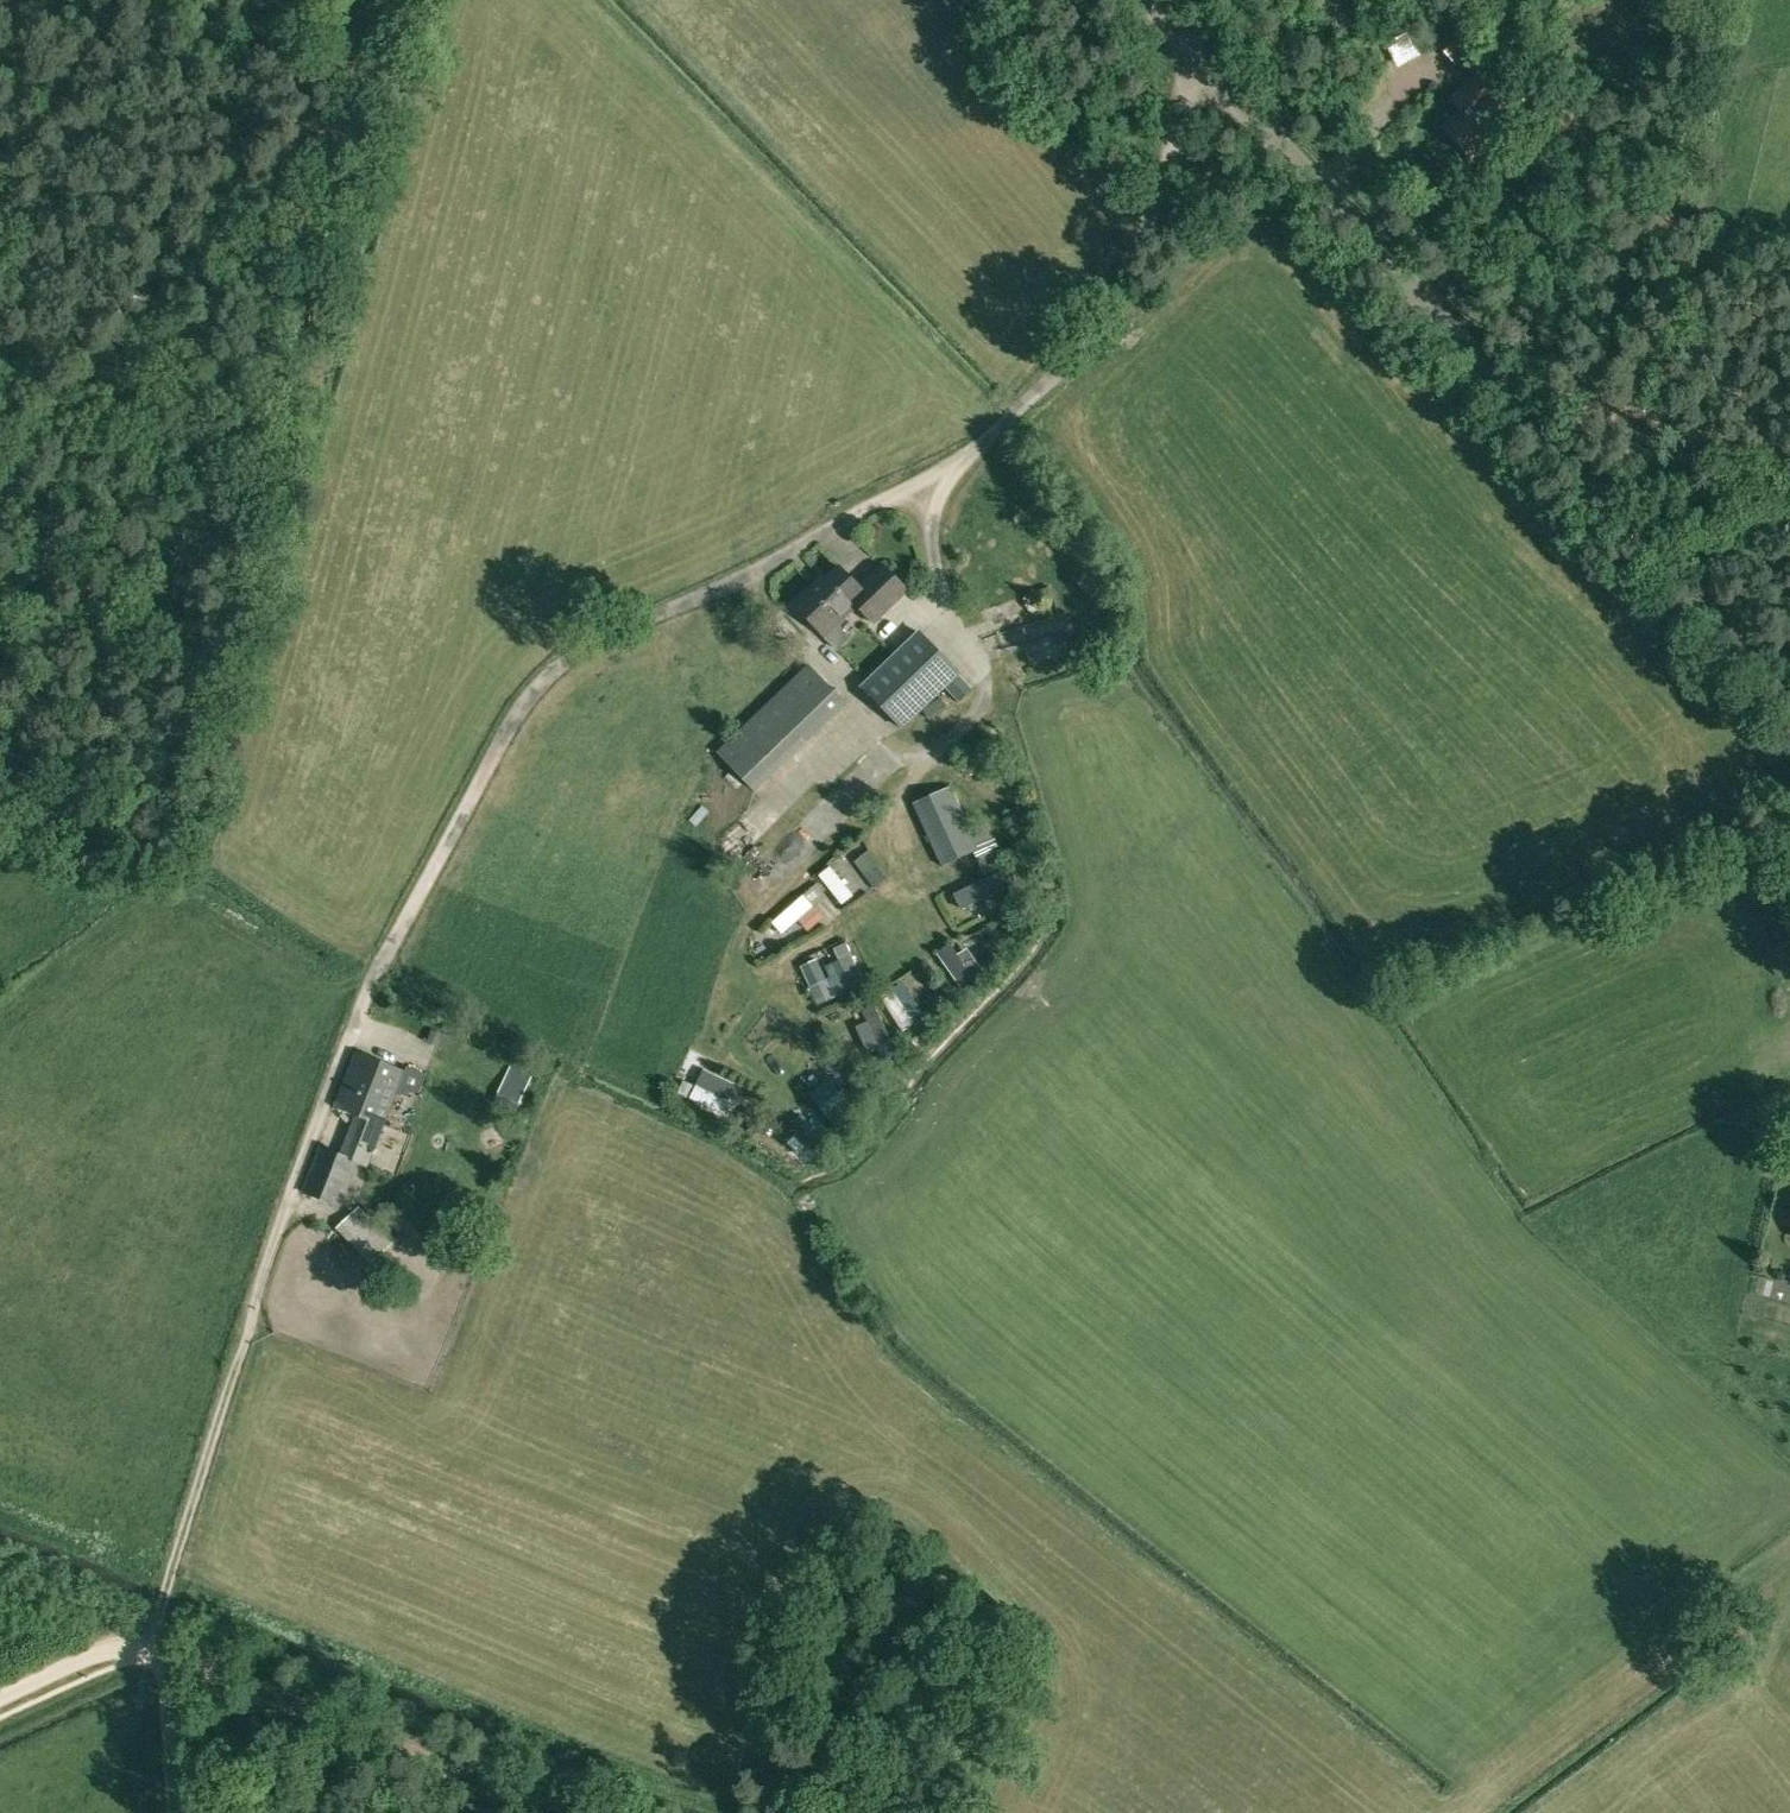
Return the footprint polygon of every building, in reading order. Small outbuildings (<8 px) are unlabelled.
[(1401,12),(1416,0),(1392,0),(1401,12)] [(1458,64),(1489,34),(1470,14),(1438,44),(1458,64)] [(1472,157),(1511,122),(1488,97),(1494,91),(1477,72),(1448,98),(1461,113),(1445,127),(1472,157)] [(874,623),(909,591),(885,565),(861,587),(841,566),(816,589),(813,585),(794,602),(825,635),(858,605),(874,623)] [(903,730),(946,688),(959,702),(973,689),(960,674),(962,672),(920,629),(860,686),(903,730)] [(810,665),(720,751),(757,791),(848,705),(810,665)] [(942,865),(980,847),(952,786),(914,804),(942,865)] [(887,879),(867,853),(837,875),(831,867),(818,876),(842,906),(853,898),(870,885),(875,890),(887,879)] [(1007,870),(955,894),(963,910),(1015,886),(1007,870)] [(822,903),(805,917),(816,930),(833,917),(822,903)] [(862,981),(846,943),(798,963),(817,1008),(853,992),(850,986),(862,981)] [(950,945),(936,954),(963,993),(986,976),(967,949),(958,956),(950,945)] [(890,988),(879,994),(901,1033),(914,1026),(921,1038),(930,1034),(923,1022),(932,1016),(929,1010),(921,1015),(904,985),(892,991),(890,988)] [(868,1055),(893,1045),(880,1017),(870,1021),(865,1008),(851,1014),(868,1055)] [(444,1034),(432,1029),(431,1031),(427,1042),(439,1047),(440,1043),(444,1034)] [(366,1165),(404,1071),(358,1053),(337,1106),(358,1115),(342,1155),(322,1147),(304,1192),(340,1206),(357,1162),(366,1165)] [(511,1069),(500,1097),(520,1105),(532,1077),(511,1069)] [(702,1070),(689,1099),(728,1118),(743,1089),(702,1070)] [(790,1134),(782,1140),(796,1156),(804,1149),(806,1151),(817,1143),(819,1144),(830,1134),(815,1117),(808,1123),(800,1116),(795,1120),(786,1129),(790,1134)] [(360,1209),(338,1230),(372,1267),(394,1246),(360,1209)]
